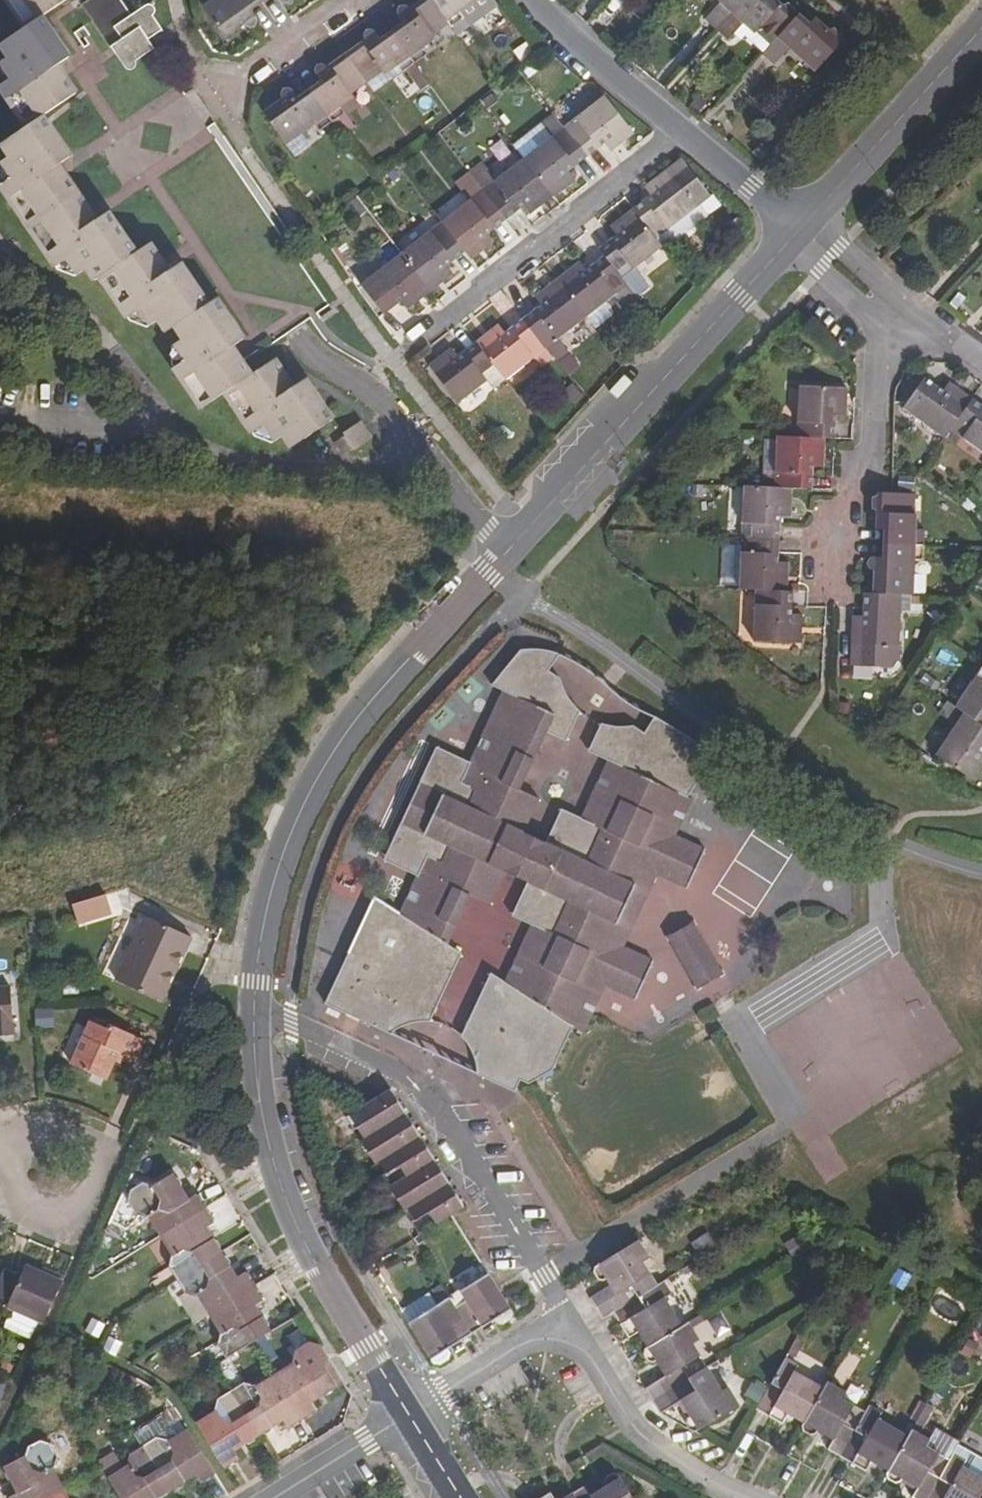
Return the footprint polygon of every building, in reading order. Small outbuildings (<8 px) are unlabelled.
[(26,26),(1,43),(9,56),(1,61),(12,76),(0,84),(0,85),(26,125),(2,141),(11,156),(2,161),(12,176),(0,186),(28,225),(56,265),(68,257),(80,271),(85,268),(94,281),(102,277),(128,316),(139,309),(151,323),(159,318),(167,329),(176,324),(184,338),(177,343),(187,358),(175,367),(201,407),(225,392),(253,432),(265,424),(276,440),(284,435),(291,445),(330,419),(310,390),(300,397),(292,386),(274,359),(251,375),(244,363),(232,348),(223,334),(234,326),(215,298),(207,302),(187,275),(178,282),(169,269),(151,243),(136,252),(117,223),(106,231),(98,219),(79,190),(60,163),(52,150),(62,142),(43,114),(78,90),(60,63),(52,51),(62,43),(43,15),(65,0),(9,0),(26,26)] [(83,3),(125,66),(129,68),(135,68),(136,66),(138,62),(137,59),(154,46),(149,38),(163,29),(155,15),(156,13),(157,9),(154,5),(151,3),(147,4),(134,13),(125,0),(87,0),(83,3)] [(205,4),(226,36),(245,24),(249,26),(253,26),(255,25),(258,20),(257,15),(252,7),(261,0),(211,0),(205,4)] [(393,31),(415,61),(427,54),(423,45),(434,36),(431,32),(448,21),(434,0),(420,0),(409,7),(407,4),(402,4),(400,6),(397,11),(398,15),(403,23),(393,31)] [(448,21),(452,26),(464,19),(458,9),(471,0),(434,0),(448,21)] [(706,17),(716,26),(740,0),(720,0),(706,17)] [(716,26),(727,36),(743,20),(770,43),(794,16),(792,13),(793,6),(788,2),(781,3),(777,0),(740,0),(716,26)] [(770,43),(762,52),(774,61),(791,43),(816,65),(841,40),(838,38),(841,32),(833,26),(827,27),(813,16),(808,21),(798,12),(794,16),(770,43)] [(346,53),(364,80),(381,68),(383,71),(397,62),(402,69),(407,67),(413,76),(421,70),(415,61),(393,31),(382,37),(377,31),(376,30),(372,28),(368,29),(365,31),(364,35),(365,39),(346,53)] [(62,43),(52,51),(60,63),(70,56),(62,43)] [(331,121),(332,124),(345,115),(338,104),(350,95),(348,92),(364,80),(346,53),(327,66),(326,65),(322,63),(316,65),(314,67),(313,71),(314,75),(319,83),(309,90),(331,121)] [(331,121),(309,90),(299,97),(294,91),(294,89),(290,87),(284,88),(282,90),(281,94),(282,98),(264,112),(284,142),(296,133),(313,122),(321,131),(332,124),(331,121)] [(605,98),(565,128),(588,158),(606,145),(611,151),(621,144),(616,136),(629,126),(605,98)] [(616,136),(621,144),(634,134),(629,126),(616,136)] [(539,128),(514,147),(524,160),(549,141),(539,128)] [(549,141),(524,160),(547,189),(560,180),(566,187),(575,180),(570,172),(588,158),(565,128),(549,141)] [(296,133),(284,142),(291,152),(303,143),(296,133)] [(62,142),(52,150),(60,163),(71,155),(62,142)] [(524,160),(484,192),(507,221),(525,208),(530,215),(539,208),(534,200),(547,189),(524,160)] [(681,160),(654,182),(660,188),(688,168),(681,160)] [(652,196),(633,210),(639,218),(655,238),(709,196),(688,168),(660,188),(654,182),(645,187),(652,196)] [(560,180),(547,189),(553,197),(566,187),(560,180)] [(534,200),(539,208),(553,197),(547,189),(534,200)] [(484,192),(442,224),(465,253),(480,242),(485,248),(495,242),(490,235),(507,221),(484,192)] [(633,210),(621,220),(626,227),(639,218),(633,210)] [(110,212),(98,219),(106,231),(117,223),(110,212)] [(616,235),(599,249),(605,257),(622,279),(662,247),(655,238),(639,218),(626,227),(621,220),(610,227),(616,235)] [(442,224),(403,254),(426,283),(440,274),(445,282),(454,274),(449,267),(465,253),(442,224)] [(403,254),(393,242),(366,263),(375,276),(403,254)] [(480,242),(465,253),(471,260),(485,248),(480,242)] [(426,283),(403,254),(375,276),(366,263),(353,273),(385,315),(403,302),(408,309),(418,301),(413,293),(426,283)] [(579,264),(558,280),(564,288),(586,317),(628,286),(622,279),(605,257),(587,271),(579,264)] [(350,268),(353,273),(366,263),(362,259),(350,268)] [(180,262),(169,269),(178,282),(187,275),(180,262)] [(440,274),(426,283),(432,291),(445,282),(440,274)] [(558,280),(544,291),(550,299),(564,288),(558,280)] [(413,293),(418,301),(432,291),(426,283),(413,293)] [(541,306),(523,320),(546,348),(557,363),(568,354),(557,340),(586,317),(564,288),(550,299),(544,291),(536,298),(541,306)] [(546,348),(523,320),(505,334),(499,326),(490,333),(495,341),(482,351),(499,372),(505,380),(546,348)] [(234,326),(223,334),(232,348),(242,340),(234,326)] [(490,333),(476,343),(482,351),(495,341),(490,333)] [(451,350),(430,366),(458,403),(499,372),(482,351),(476,343),(458,357),(451,350)] [(923,378),(902,408),(945,437),(950,429),(955,422),(965,408),(949,397),(955,389),(946,382),(940,391),(923,378)] [(303,379),(292,386),(300,397),(310,390),(303,379)] [(824,439),(834,439),(835,417),(845,418),(846,389),(800,386),(796,438),(807,438),(814,439),(824,439)] [(955,389),(949,397),(965,408),(971,400),(955,389)] [(955,422),(950,429),(981,452),(981,408),(971,400),(965,408),(955,422)] [(359,421),(343,432),(354,448),(370,438),(359,421)] [(804,489),(812,489),(813,469),(823,469),(823,458),(813,457),(814,439),(807,438),(796,438),(787,437),(777,437),(774,488),(779,488),(781,489),(785,489),(792,489),(804,489)] [(814,439),(813,457),(823,458),(824,439),(814,439)] [(755,487),(744,487),(741,538),(752,538),(778,540),(779,519),(790,520),(791,508),(780,506),(781,489),(779,488),(774,488),(755,487)] [(781,489),(780,506),(791,508),(792,489),(785,489),(781,489)] [(885,530),(884,545),(915,546),(923,547),(924,529),(914,529),(915,495),(889,494),(878,494),(878,496),(872,500),(871,508),(877,512),(876,530),(885,530)] [(752,538),(741,538),(738,588),(754,590),(765,590),(775,591),(776,574),(787,574),(787,562),(777,561),(778,540),(752,538)] [(871,594),(900,595),(901,561),(915,562),(915,546),(884,545),(883,559),(872,558),(868,560),(867,564),(867,567),(868,570),(871,572),(873,572),(871,594)] [(776,574),(775,591),(785,591),(787,574),(776,574)] [(871,594),(864,594),(863,616),(852,616),(851,664),(894,665),(898,660),(900,610),(910,610),(910,595),(900,595),(871,594)] [(790,624),(789,642),(799,643),(800,625),(790,624)] [(374,897),(326,1004),(390,1033),(394,1031),(399,1028),(405,1026),(408,1024),(417,1022),(423,1021),(429,1021),(461,953),(446,942),(469,895),(488,904),(504,869),(527,880),(511,914),(531,924),(505,982),(491,971),(463,1034),(465,1036),(468,1042),(471,1048),(473,1054),(475,1060),(476,1066),(477,1073),(515,1091),(521,1079),(529,1083),(552,1069),(572,1024),(583,1032),(604,983),(634,997),(652,959),(622,945),(607,938),(640,866),(655,872),(684,886),(703,847),(676,835),(694,800),(688,798),(714,754),(688,740),(678,734),(668,729),(660,724),(651,717),(638,735),(628,727),(627,727),(613,727),(608,725),(599,724),(586,750),(608,760),(580,819),(559,809),(544,842),(520,832),(536,798),(517,789),(542,731),(563,740),(577,710),(576,710),(572,706),(569,701),(566,697),(565,695),(561,687),(559,682),(558,677),(546,670),(559,653),(551,651),(545,650),(538,649),(531,649),(525,649),(520,649),(491,685),(503,691),(478,744),(470,763),(436,748),(402,822),(436,837),(427,857),(401,914),(374,897)] [(981,726),(981,667),(955,707),(964,713),(976,722),(981,726)] [(964,713),(955,707),(947,702),(939,715),(955,726),(935,756),(966,776),(975,761),(981,765),(981,752),(981,751),(981,726),(976,722),(964,713)] [(444,729),(436,748),(470,763),(478,744),(444,729)] [(981,770),(981,765),(975,761),(966,776),(975,781),(981,770)] [(402,822),(393,842),(427,857),(436,837),(402,822)] [(775,878),(784,857),(755,844),(746,865),(775,878)] [(640,866),(607,938),(622,945),(655,872),(640,866)] [(116,892),(94,898),(100,920),(122,913),(116,892)] [(663,932),(695,987),(724,970),(691,916),(663,932)] [(147,918),(117,982),(154,999),(167,970),(175,973),(190,939),(147,918)] [(167,970),(154,999),(161,1002),(175,973),(167,970)] [(15,1035),(11,986),(0,987),(0,1036),(15,1035)] [(31,1029),(51,1030),(52,1006),(32,1006),(31,1029)] [(91,1023),(70,1066),(105,1082),(118,1055),(135,1062),(144,1041),(110,1025),(107,1031),(91,1023)] [(411,1222),(419,1234),(452,1214),(464,1206),(450,1183),(435,1160),(420,1136),(406,1112),(391,1088),(346,1116),(354,1130),(358,1128),(364,1138),(361,1140),(375,1163),(379,1161),(386,1173),(382,1175),(390,1187),(405,1211),(408,1208),(415,1220),(411,1222)] [(149,1219),(160,1237),(205,1209),(196,1194),(188,1200),(172,1174),(152,1187),(142,1184),(129,1192),(128,1202),(136,1216),(149,1219)] [(168,1267),(176,1281),(221,1253),(205,1229),(213,1223),(205,1209),(160,1237),(171,1255),(168,1267)] [(681,1401),(690,1416),(686,1419),(685,1423),(688,1429),(694,1431),(739,1405),(728,1388),(721,1392),(707,1369),(692,1344),(699,1340),(688,1323),(682,1327),(665,1299),(671,1295),(663,1282),(657,1286),(642,1263),(649,1258),(637,1239),(595,1266),(593,1273),(597,1280),(602,1282),(606,1279),(616,1295),(606,1301),(614,1313),(629,1338),(639,1332),(648,1348),(645,1350),(644,1356),(648,1362),(652,1364),(656,1362),(665,1376),(646,1388),(653,1401),(660,1411),(662,1413),(681,1401)] [(198,1296),(208,1315),(254,1287),(244,1273),(236,1278),(221,1253),(176,1281),(185,1294),(198,1296)] [(7,1310),(43,1324),(62,1282),(26,1266),(22,1276),(6,1269),(0,1282),(0,1306),(7,1310)] [(409,1322),(435,1365),(449,1356),(450,1352),(447,1349),(470,1334),(494,1320),(496,1323),(501,1324),(514,1316),(488,1273),(460,1291),(466,1300),(454,1307),(442,1314),(437,1305),(409,1322)] [(216,1345),(225,1359),(253,1342),(269,1332),(253,1306),(262,1300),(254,1287),(208,1315),(220,1334),(216,1345)] [(28,1336),(33,1325),(7,1313),(2,1323),(28,1336)] [(97,1340),(103,1325),(88,1319),(82,1335),(97,1340)] [(274,1374),(301,1418),(314,1410),(310,1402),(335,1386),(324,1368),(326,1358),(319,1346),(308,1342),(294,1352),(290,1365),(274,1374)] [(755,1409),(781,1425),(787,1414),(803,1422),(800,1426),(803,1432),(810,1435),(815,1434),(817,1430),(832,1439),(826,1450),(840,1457),(865,1472),(870,1461),(887,1470),(885,1474),(887,1479),(894,1483),(899,1483),(901,1478),(917,1487),(911,1497),(912,1497),(981,1497),(981,1479),(963,1468),(966,1461),(953,1453),(949,1460),(925,1446),(929,1440),(911,1429),(907,1436),(878,1420),(881,1413),(868,1406),(865,1412),(840,1398),(844,1392),(826,1381),(822,1388),(793,1372),(797,1365),(784,1358),(755,1409)] [(230,1390),(257,1434),(281,1420),(287,1428),(301,1418),(274,1374),(255,1387),(242,1383),(230,1390)] [(194,1423),(222,1467),(236,1459),(231,1450),(257,1434),(230,1390),(216,1399),(213,1411),(194,1423)] [(924,1430),(932,1407),(918,1402),(909,1425),(924,1430)] [(141,1445),(169,1489),(194,1474),(199,1482),(214,1473),(185,1429),(165,1441),(154,1438),(141,1445)] [(8,1497),(47,1497),(63,1490),(52,1469),(56,1457),(49,1444),(40,1439),(26,1447),(22,1456),(3,1466),(16,1493),(8,1497)] [(169,1489),(141,1445),(128,1453),(125,1466),(106,1477),(119,1497),(156,1497),(169,1489)] [(100,1477),(121,1466),(114,1453),(94,1463),(100,1477)] [(618,1474),(611,1473),(605,1477),(603,1483),(605,1486),(590,1495),(585,1486),(572,1494),(565,1497),(632,1497),(618,1474)] [(63,1490),(47,1497),(67,1497),(63,1490)]
